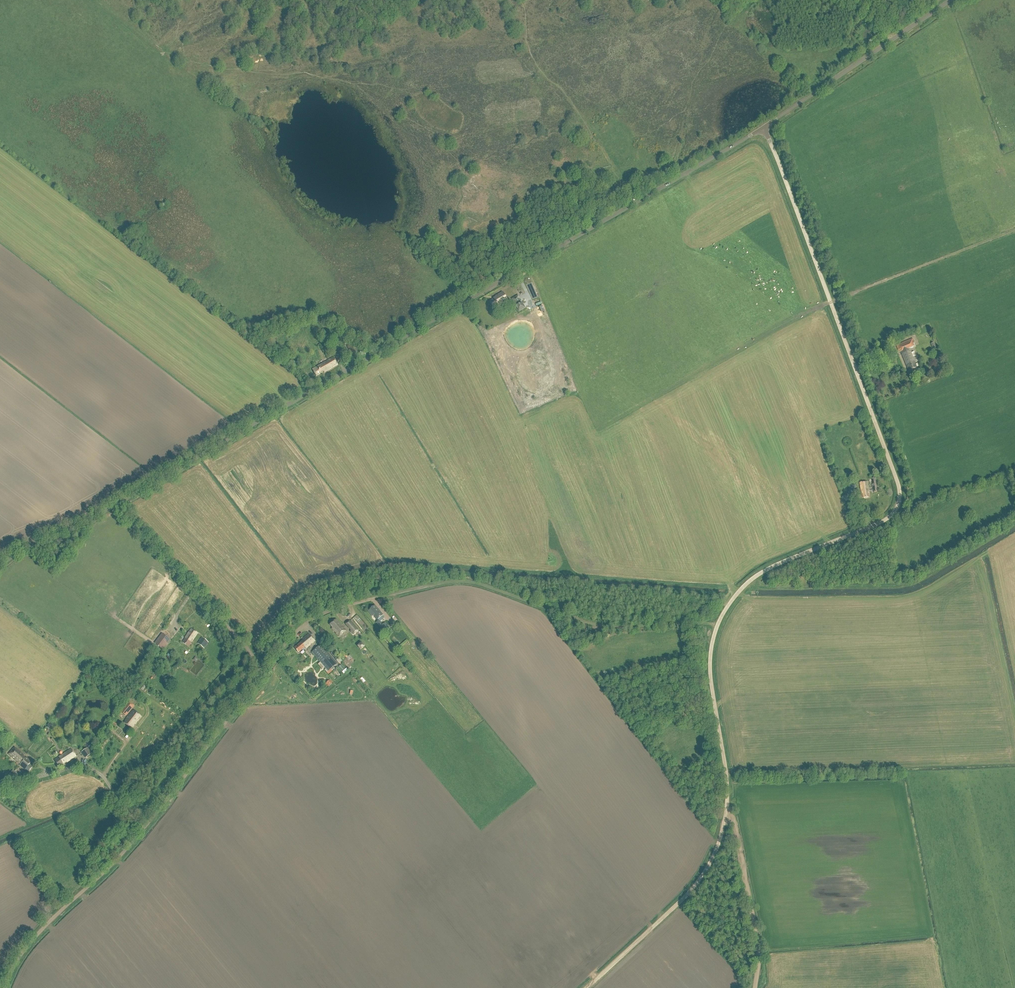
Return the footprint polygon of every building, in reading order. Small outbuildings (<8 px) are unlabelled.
[(494,309),(498,307),(498,306),(507,300),(503,293),(496,297),(489,302),(494,309)] [(909,348),(914,346),(913,344),(914,343),(912,339),(896,345),(899,352),(900,352),(908,371),(917,368),(909,348)] [(352,356),(358,353),(353,343),(346,347),(352,356)] [(316,376),(328,370),(328,371),(337,366),(333,358),(312,370),(316,376)] [(869,497),(868,490),(867,482),(860,483),(861,495),(862,495),(861,495),(861,497),(864,497),(864,498),(869,497)] [(383,616),(384,615),(375,606),(368,612),(373,617),(373,616),(377,620),(378,620),(380,622),(384,618),(383,616)] [(331,629),(339,637),(346,631),(336,619),(330,625),(332,628),(331,629)] [(350,621),(346,625),(351,631),(354,635),(359,631),(351,621),(350,621)] [(330,640),(335,637),(326,624),(322,627),(330,640)] [(380,628),(386,635),(390,631),(385,625),(380,628)] [(182,644),(188,648),(191,643),(197,634),(191,630),(185,639),(182,644)] [(162,634),(155,644),(163,650),(170,640),(162,634)] [(298,653),(303,648),(305,647),(306,649),(314,642),(308,635),(302,639),(303,641),(301,643),(294,648),(298,653)] [(201,638),(197,644),(199,645),(204,648),(204,649),(208,643),(201,638)] [(312,653),(328,672),(337,664),(321,645),(312,653)] [(342,658),(340,659),(338,656),(336,658),(342,666),(346,663),(342,658)] [(129,701),(120,711),(126,716),(134,706),(129,701)] [(124,723),(124,724),(131,729),(134,725),(135,725),(141,717),(135,713),(132,711),(124,720),(125,721),(124,723)] [(25,770),(28,773),(34,767),(31,764),(32,763),(15,747),(8,755),(21,765),(20,767),(25,771),(25,770)] [(82,752),(85,758),(93,753),(89,748),(82,752)] [(54,761),(59,768),(76,757),(71,749),(54,761)] [(12,770),(8,776),(13,780),(17,775),(12,770)]
